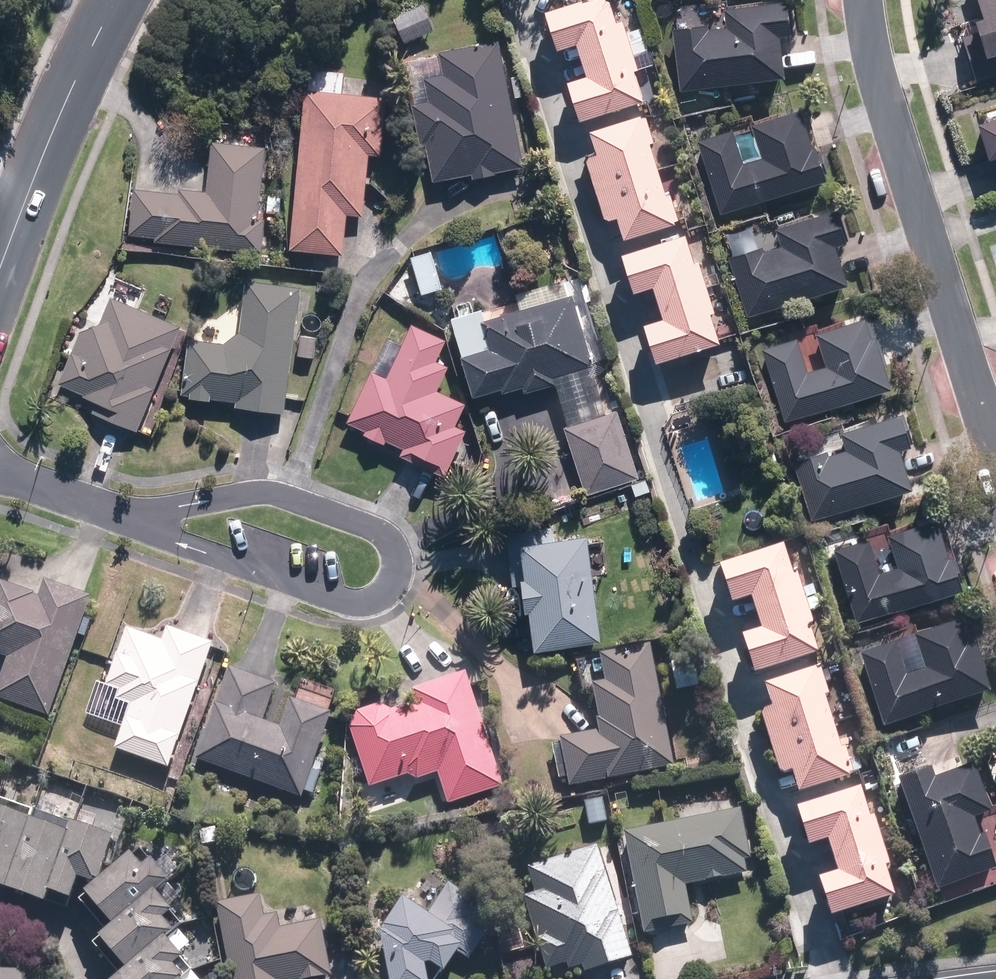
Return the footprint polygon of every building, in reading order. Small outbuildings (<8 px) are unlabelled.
[(656,65),(644,26),(635,28),(631,15),(626,17),(621,0),(586,0),(556,9),(567,46),(585,40),(594,70),(576,75),(589,117),(651,98),(642,69),(656,65)] [(686,88),(792,72),(786,31),(802,29),(798,0),(748,0),(731,3),(734,21),(716,23),(714,7),(703,8),(702,0),(675,4),(686,88)] [(995,40),(995,0),(982,0),(995,40)] [(526,165),(504,37),(450,46),(455,71),(428,76),(432,98),(423,100),(437,180),(526,165)] [(388,91),(310,85),(296,250),(347,254),(350,211),(368,212),(374,150),(383,151),(388,91)] [(736,128),(697,140),(720,209),(838,171),(828,138),(821,140),(809,104),(757,120),(767,153),(746,160),(736,128)] [(689,217),(656,106),(599,123),(607,150),(597,153),(615,216),(623,213),(629,235),(689,217)] [(986,117),(995,149),(995,114),(986,117)] [(265,214),(271,142),(216,137),(212,187),(189,185),(188,193),(137,188),(132,241),(271,252),(274,215),(265,214)] [(763,236),(729,247),(753,316),(856,280),(843,242),(858,237),(846,201),(784,223),(789,237),(766,245),(763,236)] [(731,336),(697,228),(632,249),(644,285),(662,279),(673,315),(658,320),(669,355),(731,336)] [(435,248),(412,253),(422,294),(444,289),(435,248)] [(290,410),(303,281),(249,275),(243,343),(195,338),(189,397),(239,402),(238,405),(290,410)] [(614,408),(577,279),(522,295),(525,307),(485,318),(493,345),(469,352),(480,393),(524,380),(527,390),(560,380),(572,420),(566,422),(587,495),(642,479),(621,406),(614,408)] [(143,429),(184,324),(118,298),(105,330),(88,324),(65,382),(106,399),(100,412),(143,429)] [(804,336),(766,347),(784,412),(892,382),(873,313),(828,325),(838,360),(812,367),(804,336)] [(407,342),(393,335),(354,426),(410,450),(407,456),(451,475),(470,429),(458,423),(468,401),(443,390),(455,363),(443,357),(452,335),(417,319),(407,342)] [(827,445),(800,454),(824,523),(919,489),(906,452),(922,446),(910,411),(848,432),(853,447),(830,455),(827,445)] [(876,537),(838,548),(857,619),(966,589),(945,514),(900,526),(909,561),(884,568),(876,537)] [(603,642),(592,533),(560,536),(559,525),(509,530),(516,591),(536,589),(542,648),(603,642)] [(827,651),(793,544),(728,564),(739,601),(758,595),(769,631),(754,636),(765,671),(827,651)] [(95,596),(48,580),(42,597),(2,583),(0,588),(0,653),(10,657),(0,684),(0,699),(52,718),(95,596)] [(973,619),(868,651),(891,724),(995,693),(973,619)] [(173,768),(215,640),(172,626),(168,638),(129,625),(109,683),(124,688),(119,703),(134,708),(120,750),(173,768)] [(676,766),(653,639),(608,647),(615,682),(592,686),(601,736),(567,742),(575,784),(676,766)] [(861,769),(830,665),(777,681),(785,706),(770,711),(787,771),(802,767),(807,785),(861,769)] [(284,685),(231,666),(198,755),(312,796),(346,704),(297,686),(283,725),(271,721),(284,685)] [(506,786),(471,670),(416,687),(422,707),(402,713),(398,702),(352,716),(373,787),(416,774),(418,780),(441,774),(449,803),(506,786)] [(906,776),(941,889),(995,872),(995,858),(982,813),(995,809),(995,796),(986,762),(943,776),(940,765),(906,776)] [(895,895),(861,787),(796,808),(808,844),(826,838),(837,874),(823,879),(834,914),(895,895)] [(610,798),(588,800),(590,823),(612,821),(610,798)] [(56,902),(61,889),(82,897),(83,895),(89,878),(98,882),(116,834),(78,820),(74,829),(0,801),(0,881),(56,902)] [(747,809),(630,833),(650,934),(697,924),(689,885),(737,875),(734,860),(756,856),(747,809)] [(586,964),(587,968),(634,956),(605,846),(535,865),(541,890),(531,893),(550,966),(571,960),(573,968),(586,964)] [(147,849),(84,898),(111,932),(101,939),(125,970),(114,978),(204,978),(200,973),(194,977),(184,964),(192,957),(173,932),(181,927),(169,912),(180,904),(167,887),(182,876),(163,853),(155,859),(147,849)] [(400,978),(438,978),(434,956),(454,970),(467,952),(476,958),(499,923),(484,912),(492,900),(454,874),(434,903),(411,888),(389,921),(400,978)] [(218,896),(233,978),(297,978),(333,973),(324,918),(286,925),(283,908),(266,911),(262,889),(218,896)] [(35,970),(0,970),(0,978),(35,978),(35,970)]
